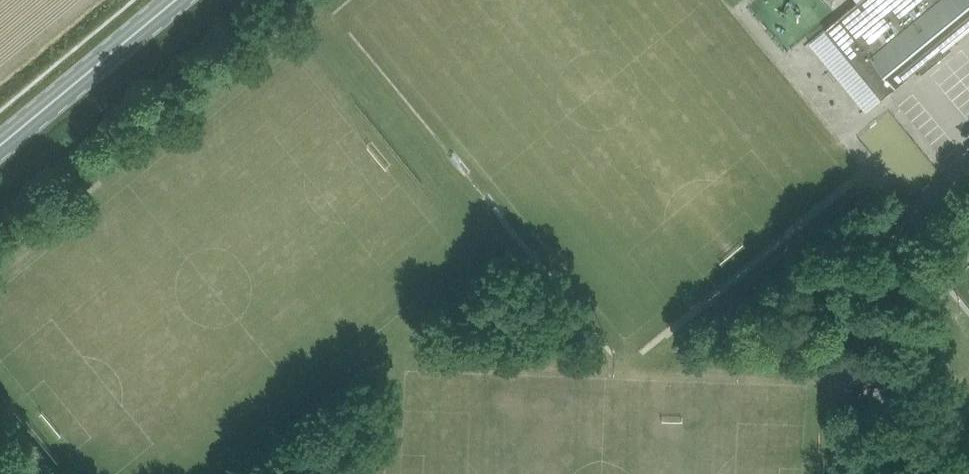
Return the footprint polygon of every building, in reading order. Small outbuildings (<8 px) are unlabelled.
[(880,98),(968,25),(968,0),(859,0),(823,30),(880,98)] [(880,98),(823,30),(807,43),(863,112),(880,98)]
